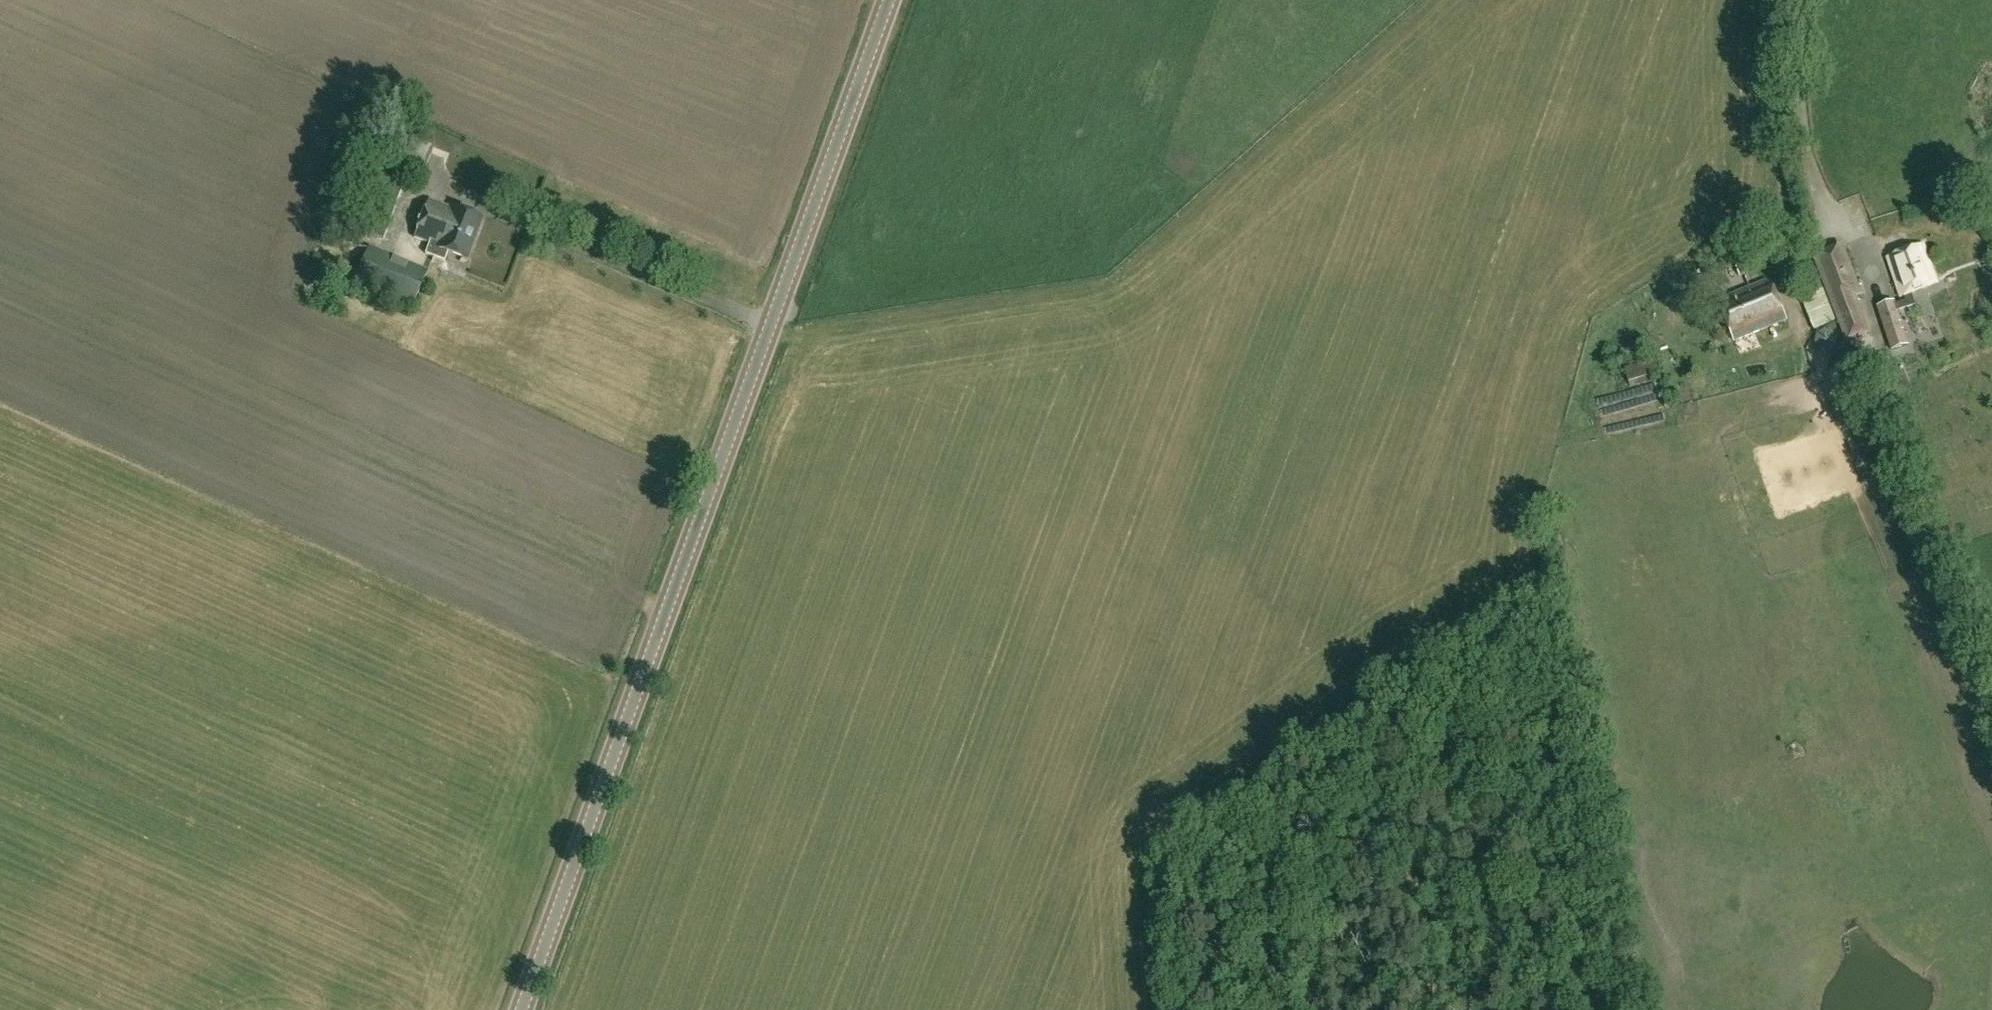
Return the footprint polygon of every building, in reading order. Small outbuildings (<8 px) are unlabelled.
[(431,153),(434,148),(411,139),(401,164),(384,157),(379,169),(370,166),(359,198),(366,199),(363,208),(354,205),(347,229),(355,231),(356,232),(353,242),(366,246),(369,236),(383,241),(400,194),(393,191),(396,185),(408,190),(416,171),(422,173),(431,153)] [(449,209),(427,201),(414,238),(431,244),(427,256),(445,262),(448,253),(466,260),(481,219),(450,207),(449,209)] [(1846,340),(1866,333),(1853,296),(1859,294),(1840,244),(1814,254),(1846,340)] [(1937,284),(1923,244),(1886,257),(1900,297),(1901,297),(1903,301),(1895,304),(1897,309),(1914,303),(1911,293),(1937,284)] [(427,273),(368,249),(354,282),(414,306),(423,284),(431,287),(436,275),(428,272),(427,273)] [(1813,328),(1837,320),(1819,269),(1802,275),(1809,295),(1802,298),(1813,328)] [(1736,341),(1788,320),(1771,279),(1719,301),(1736,341)] [(1895,304),(1894,301),(1879,306),(1893,348),(1909,343),(1897,309),(1895,304)]
